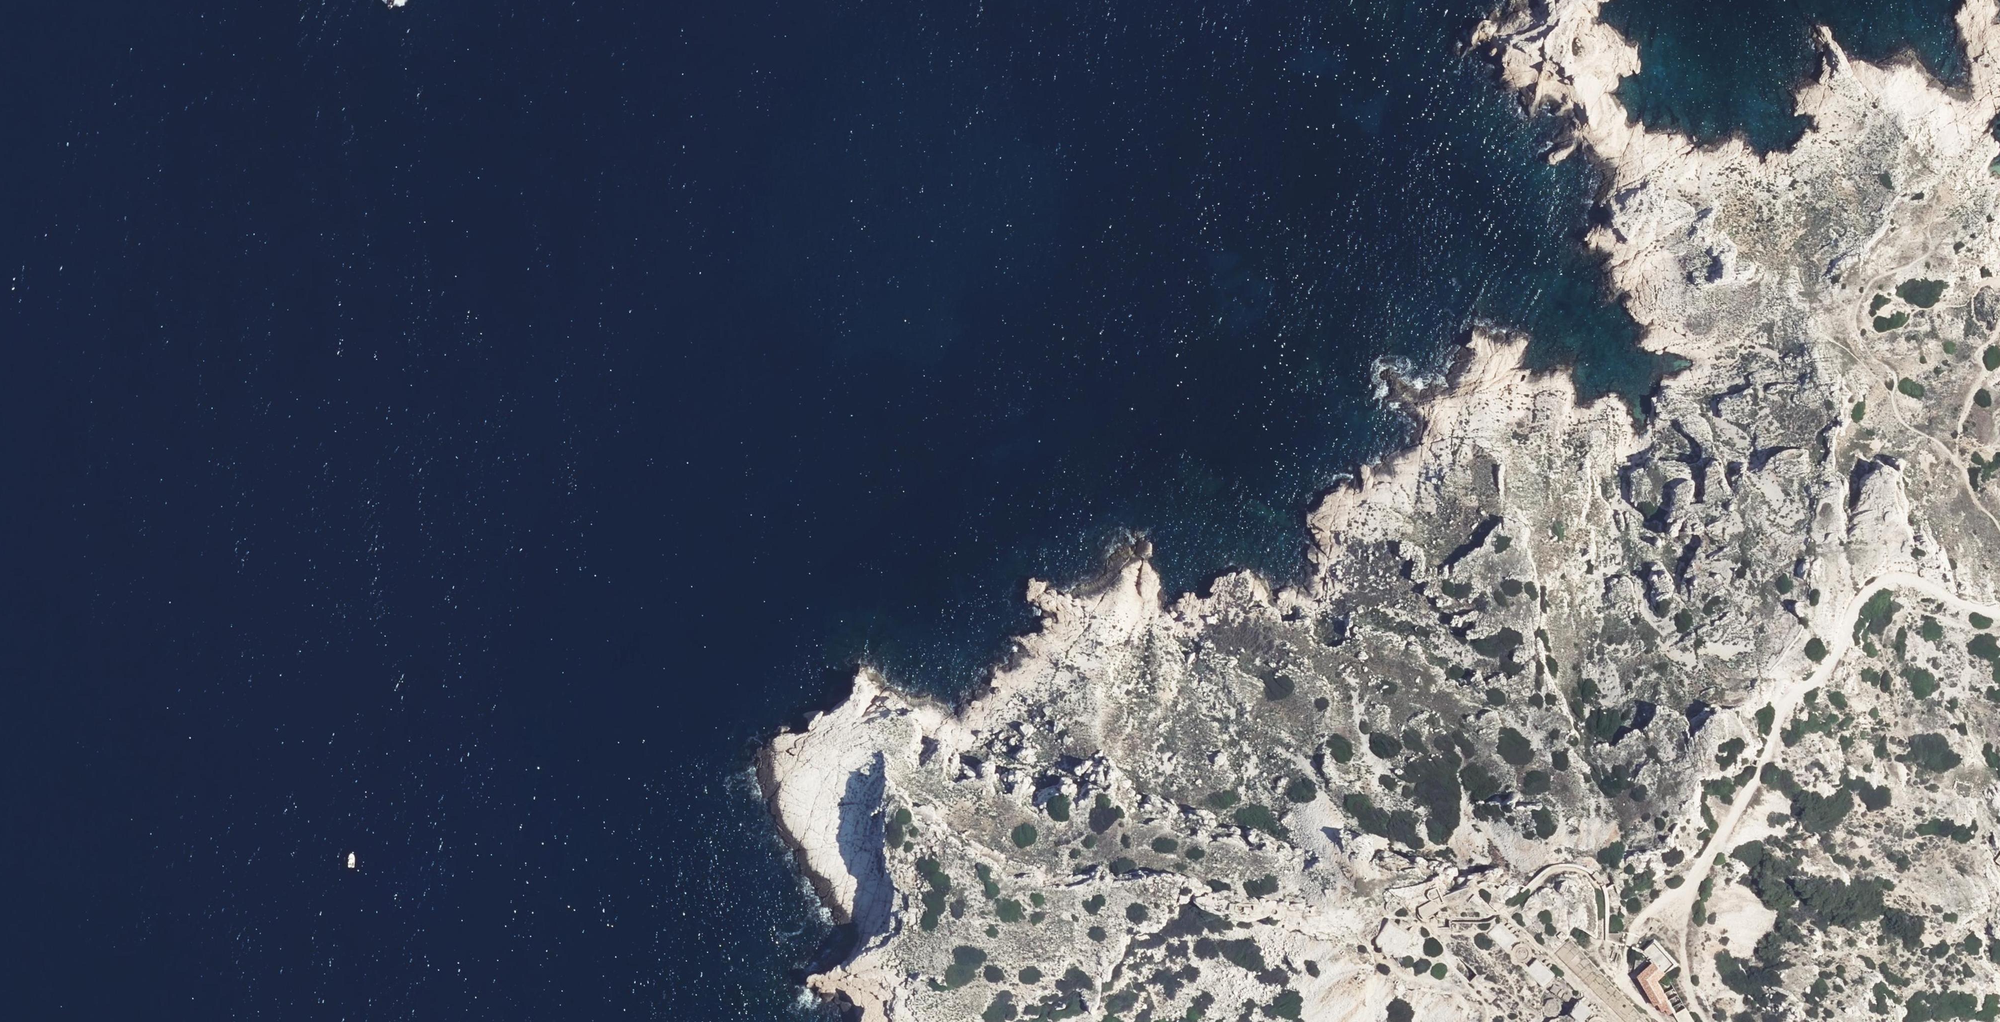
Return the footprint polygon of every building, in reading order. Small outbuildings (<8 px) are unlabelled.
[(1438,904),(1444,901),(1442,896),(1438,886),(1435,887),(1430,889),(1429,893),(1430,897),(1433,899),(1419,906),(1417,910),(1418,914),(1420,917),(1423,918),(1439,911),(1440,910),(1438,904)] [(1396,924),(1389,919),(1377,938),(1378,944),(1381,944),(1382,947),(1385,950),(1388,950),(1392,949),(1394,953),(1398,953),(1410,933),(1403,929),(1406,923),(1400,919),(1396,924)] [(1518,937),(1499,920),(1488,933),(1509,953),(1512,963),(1521,965),(1543,986),(1549,980),(1555,974),(1537,957),(1529,966),(1524,961),(1515,960),(1513,951),(1509,947),(1518,937)] [(1655,960),(1637,978),(1654,1006),(1657,1005),(1661,1012),(1665,1010),(1667,1015),(1672,1013),(1678,1021),(1697,1021),(1667,975),(1680,964),(1655,938),(1644,948),(1652,957),(1655,960)] [(1570,939),(1555,953),(1625,1021),(1648,1021),(1570,939)] [(1498,996),(1477,975),(1470,982),(1490,1003),(1498,996)] [(1570,1013),(1581,1021),(1587,1021),(1585,1020),(1594,1009),(1583,997),(1570,1013)]
